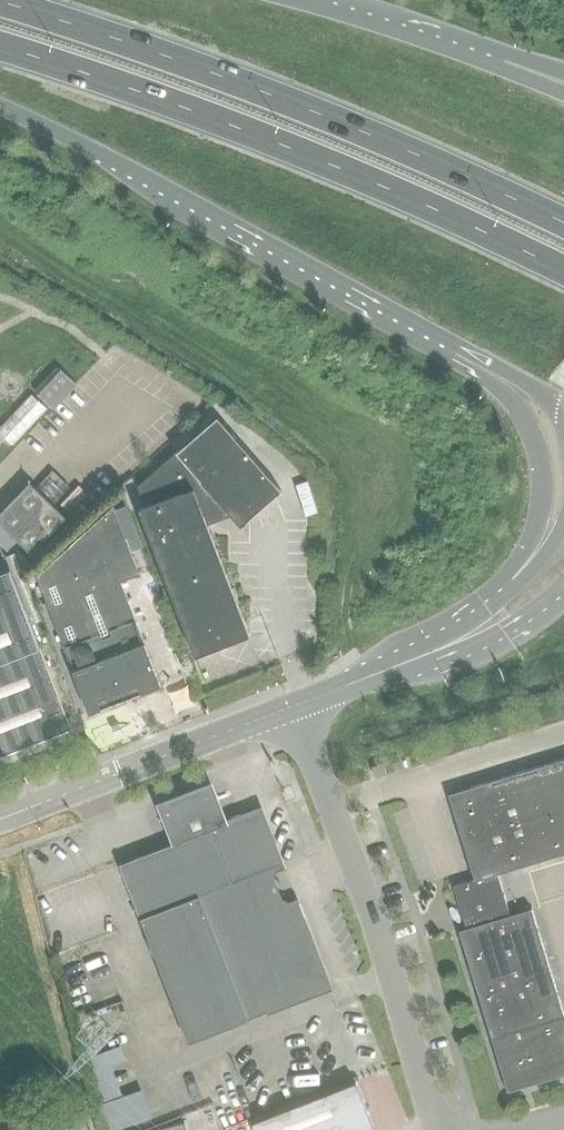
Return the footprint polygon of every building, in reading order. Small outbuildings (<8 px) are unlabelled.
[(75,383),(60,369),(37,394),(52,408),(75,383)] [(240,526),(281,490),(216,416),(137,486),(144,506),(138,508),(194,655),(249,634),(206,523),(223,507),(240,526)] [(0,515),(0,520),(33,553),(67,518),(53,504),(70,487),(53,470),(36,487),(32,483),(0,515)] [(160,685),(120,582),(140,575),(115,507),(36,577),(88,712),(160,685)] [(17,539),(0,523),(0,544),(7,550),(17,539)] [(40,619),(14,552),(6,556),(32,623),(40,619)] [(71,729),(47,668),(38,644),(8,568),(0,571),(0,756),(71,729)] [(491,1038),(507,1091),(563,1074),(563,1019),(530,908),(509,915),(496,873),(563,853),(563,758),(447,794),(473,879),(452,885),(465,928),(458,930),(491,1038)] [(371,766),(374,777),(385,774),(382,763),(371,766)] [(156,803),(172,843),(118,864),(187,1042),(328,987),(296,904),(288,907),(277,902),(267,877),(272,866),(280,863),(259,809),(227,822),(211,781),(156,803)] [(126,1042),(93,1053),(116,1127),(157,1114),(148,1084),(127,1090),(119,1063),(132,1059),(126,1042)] [(251,1124),(253,1129),(373,1129),(355,1083),(251,1124)] [(87,1120),(84,1109),(69,1113),(71,1123),(87,1120)] [(52,1117),(36,1122),(39,1129),(45,1129),(55,1127),(52,1117)] [(36,1122),(21,1126),(22,1129),(39,1129),(36,1122)]
